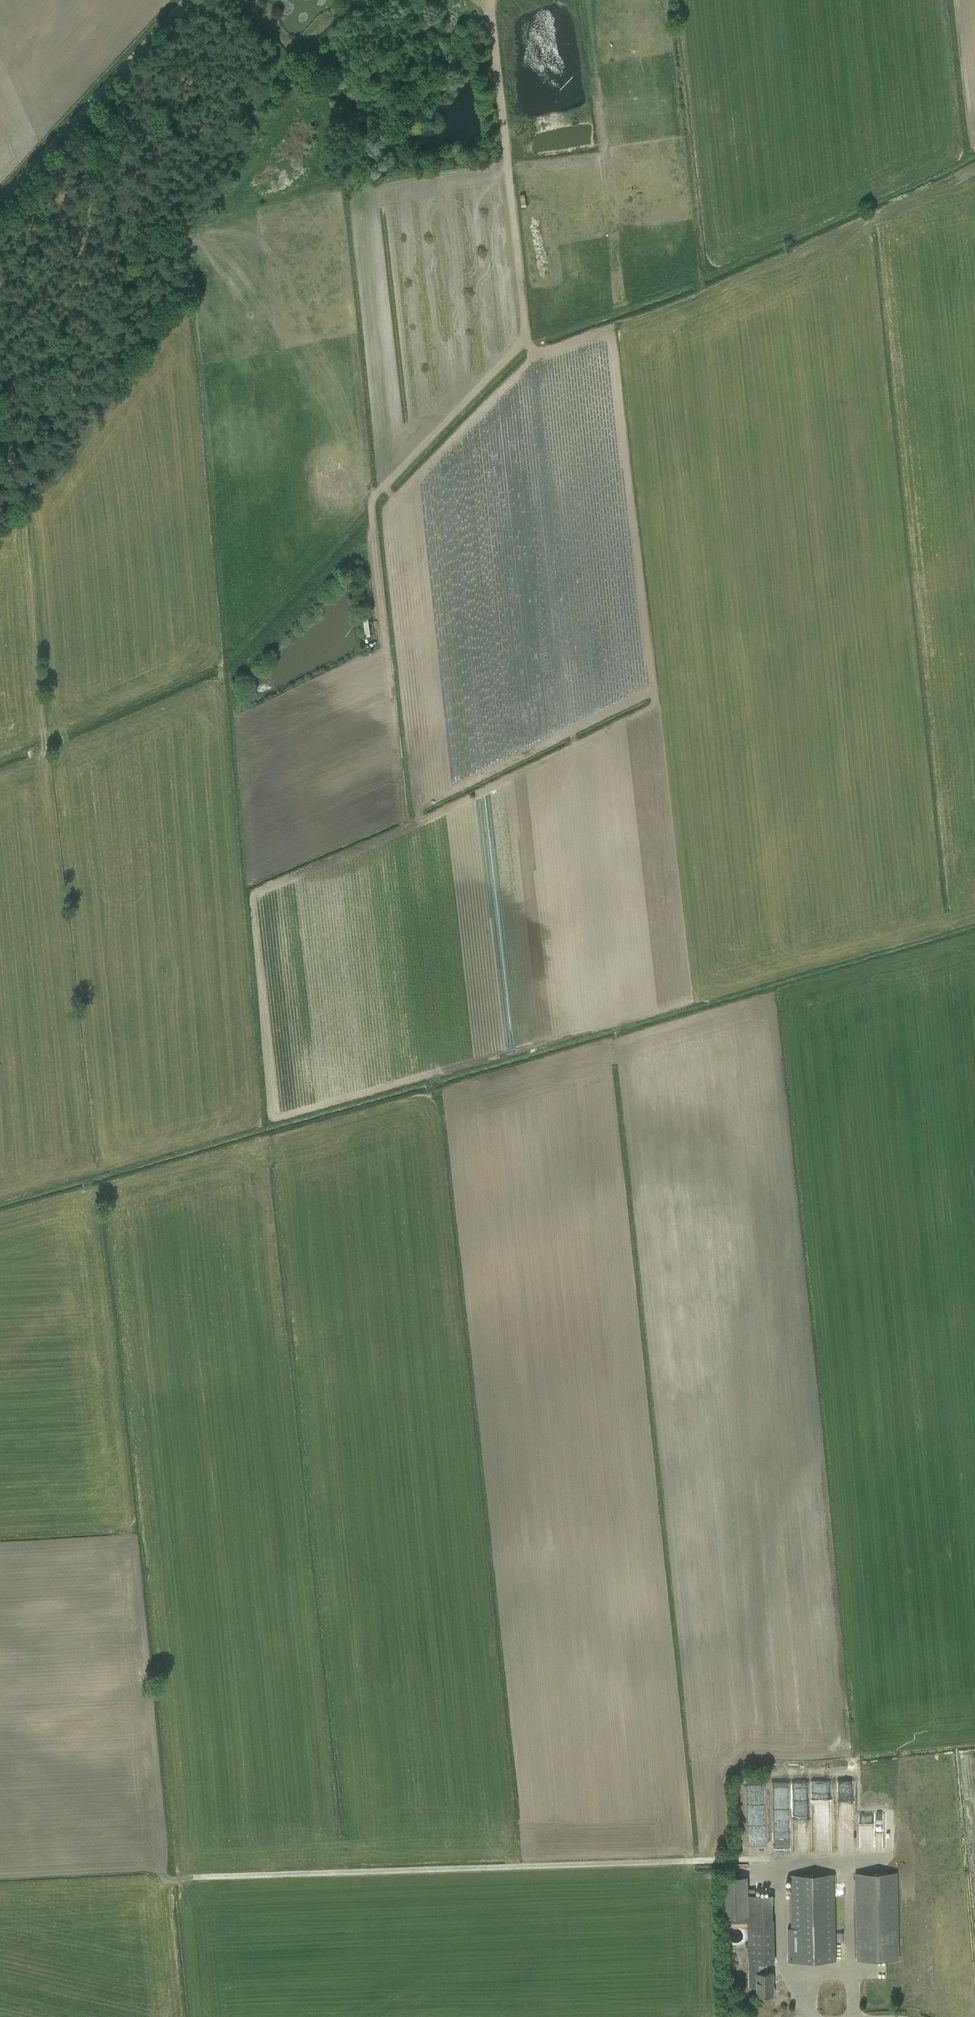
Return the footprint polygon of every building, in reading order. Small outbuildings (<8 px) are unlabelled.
[(371,618),(373,636),(379,635),(377,617),(371,618)] [(777,1846),(775,1787),(759,1788),(761,1846),(777,1846)] [(827,1828),(827,1851),(843,1851),(842,1828),(827,1828)] [(791,1872),(792,1952),(792,1962),(835,1961),(833,1872),(791,1872)] [(896,1872),(855,1873),(857,1960),(898,1959),(896,1872)] [(748,1876),(720,1878),(721,1917),(726,1917),(734,1917),(748,1916),(749,1963),(759,1962),(759,1972),(756,1972),(757,1985),(757,1995),(773,1995),(773,1972),(767,1972),(767,1962),(773,1962),(772,1952),(772,1928),(771,1894),(754,1894),(748,1894),(748,1888),(748,1876)] [(734,1917),(726,1917),(726,1926),(734,1926),(734,1917)]
